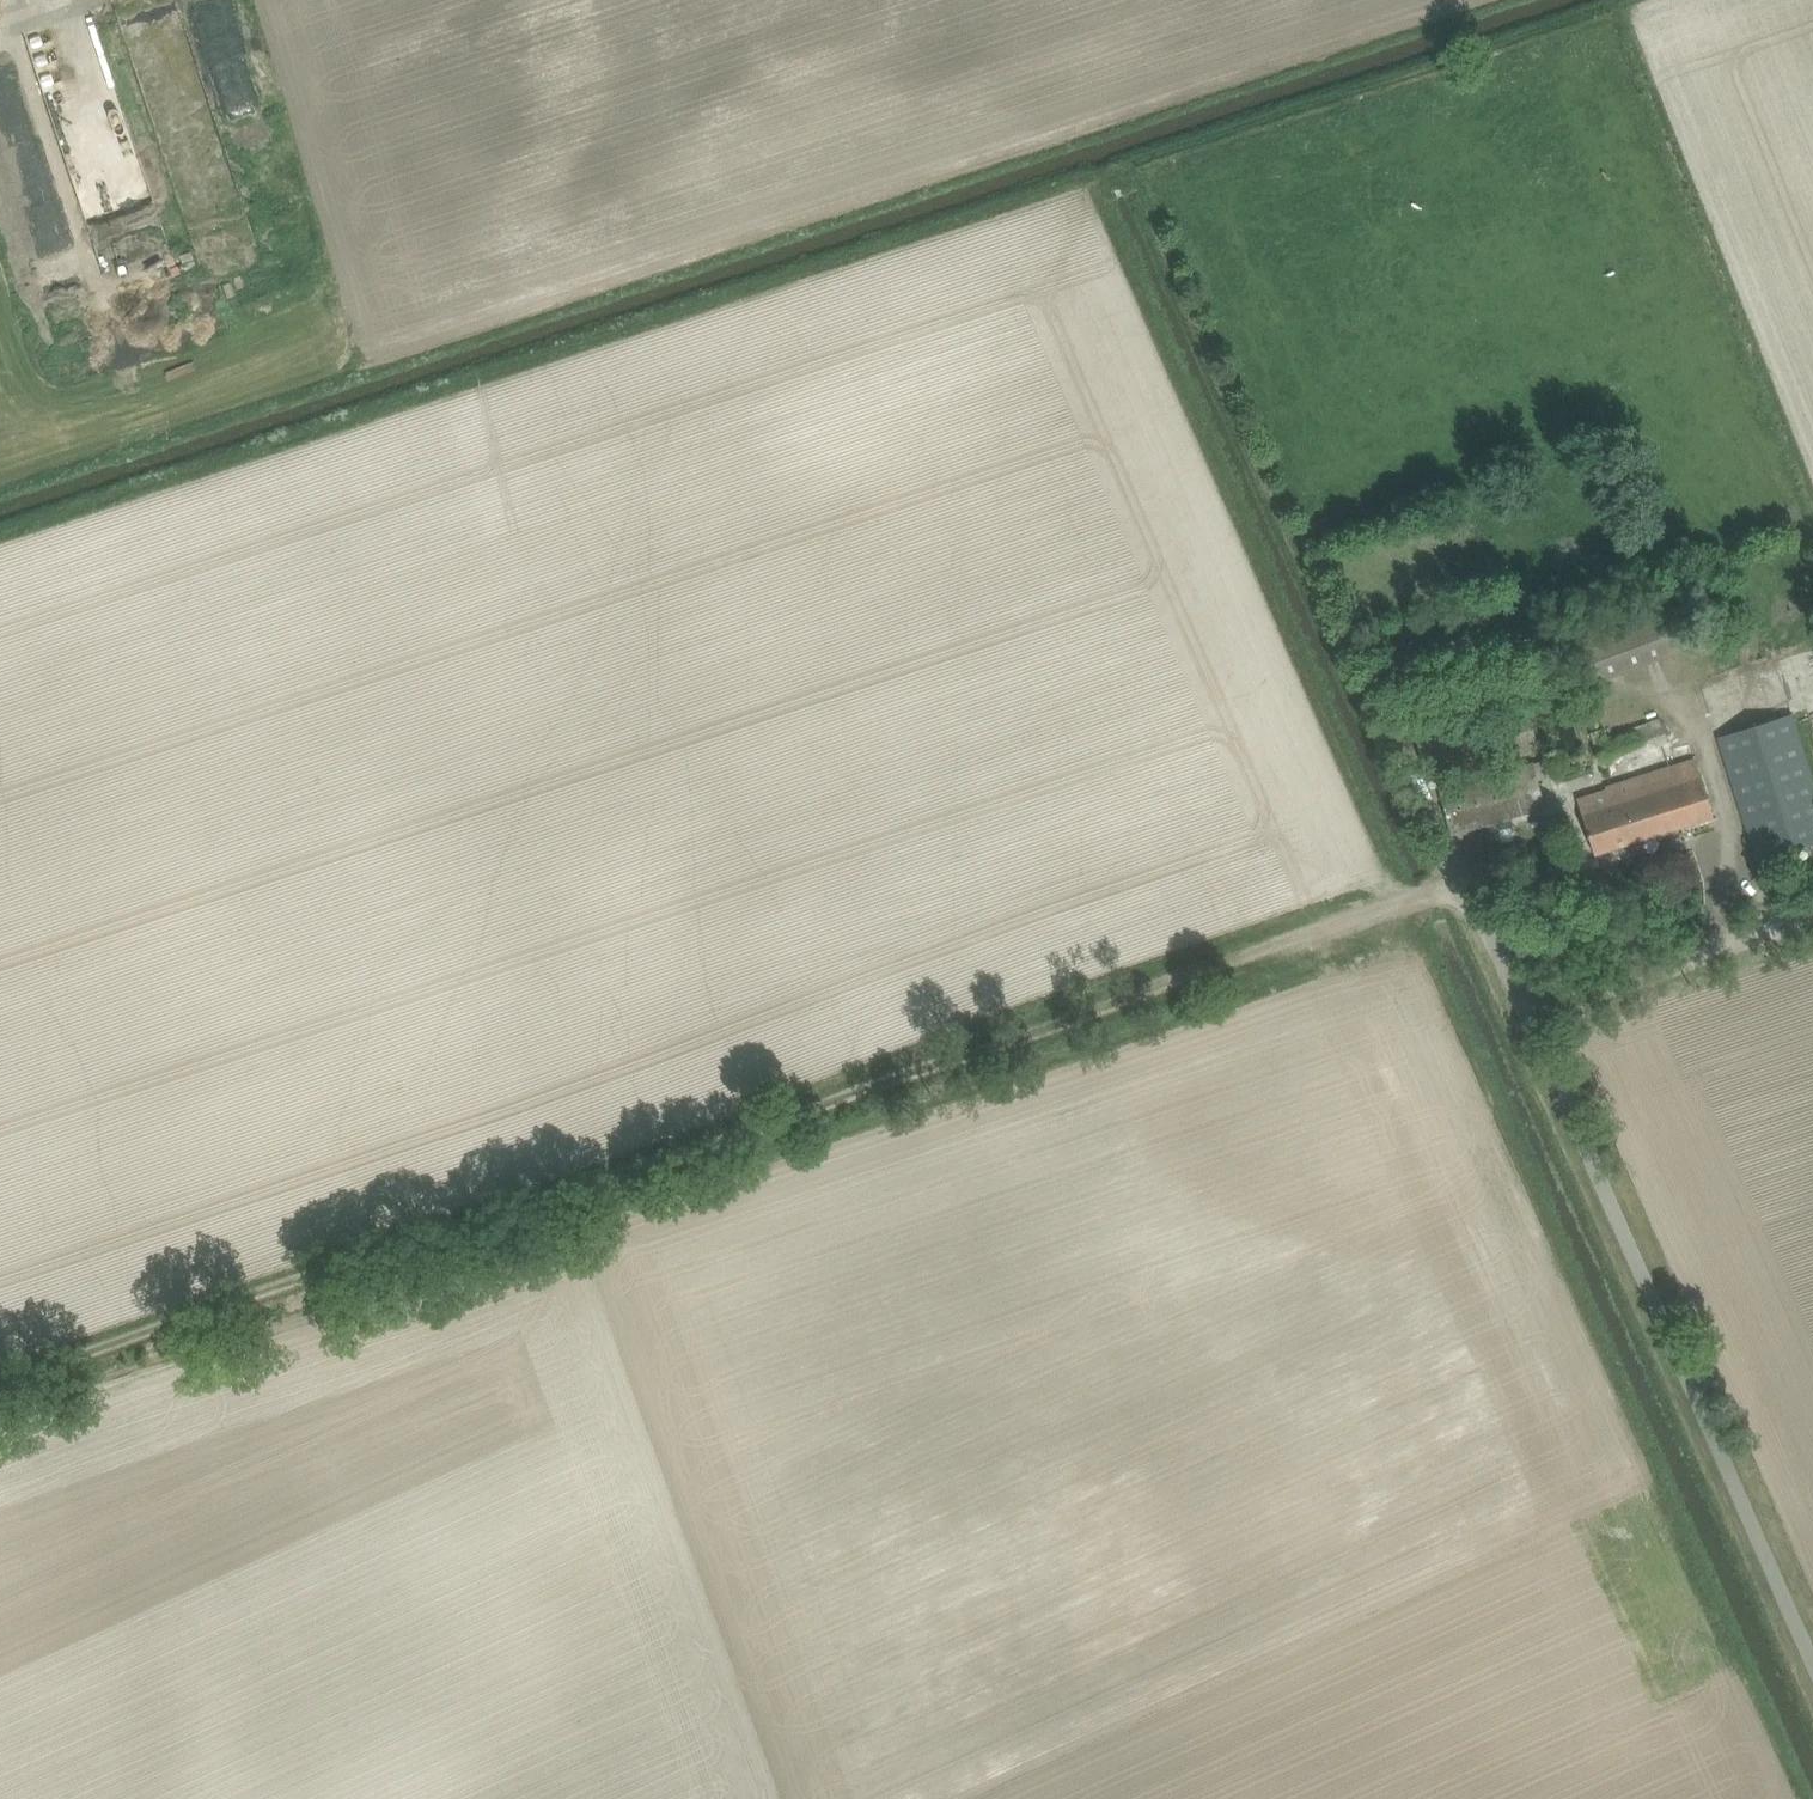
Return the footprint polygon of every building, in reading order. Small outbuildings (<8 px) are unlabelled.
[(1570,630),(1590,684),(1681,651),(1661,597),(1570,630)] [(1545,651),(1529,654),(1533,670),(1548,666),(1545,651)] [(1757,860),(1812,842),(1812,782),(1792,714),(1719,737),(1757,860)] [(1578,798),(1595,854),(1714,817),(1696,759),(1607,787),(1607,789),(1578,798)] [(1515,768),(1463,782),(1439,788),(1451,833),(1546,809),(1546,808),(1548,808),(1547,805),(1545,805),(1539,782),(1534,763),(1515,768)]
